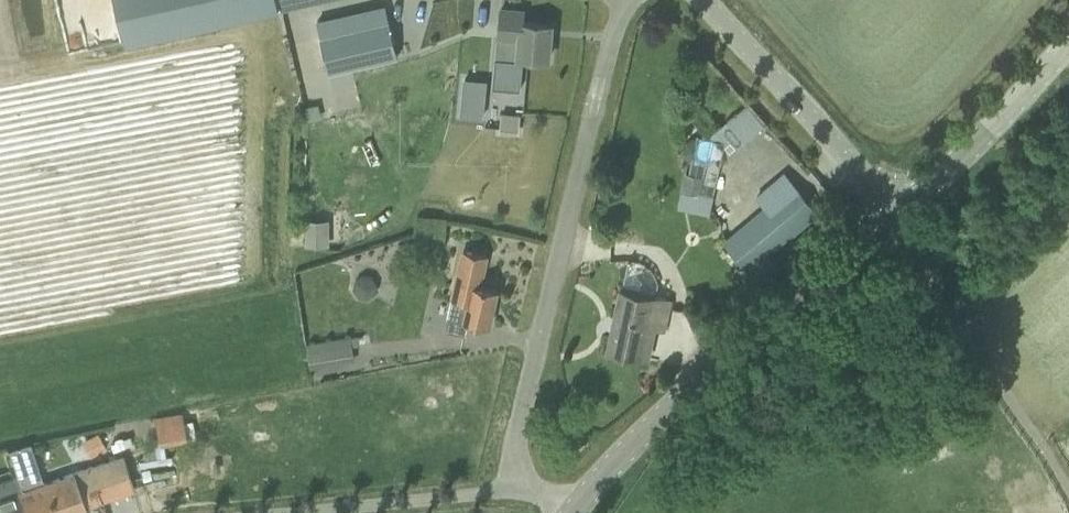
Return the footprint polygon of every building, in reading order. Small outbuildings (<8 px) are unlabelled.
[(267,0),(108,0),(119,45),(269,10),(267,0)] [(269,10),(280,7),(280,8),(314,0),(267,0),(269,10)] [(549,59),(552,23),(524,21),(525,10),(501,8),(499,37),(500,37),(498,53),(519,55),(519,56),(549,59)] [(330,72),(398,56),(390,21),(322,38),(330,72)] [(731,150),(763,124),(746,103),(714,129),(731,150)] [(517,135),(518,112),(498,111),(497,134),(517,135)] [(680,172),(678,196),(697,198),(700,174),(680,172)] [(769,206),(726,242),(749,270),(817,212),(785,174),(760,195),(769,206)] [(468,321),(489,326),(498,289),(474,284),(477,268),(484,270),(487,254),(464,249),(446,329),(465,333),(468,321)] [(672,300),(657,297),(660,282),(654,270),(643,261),(633,259),(630,261),(623,291),(620,290),(608,350),(643,357),(649,326),(665,329),(672,300)] [(310,366),(354,359),(350,338),(307,345),(310,366)] [(86,509),(85,505),(74,472),(35,485),(22,445),(9,449),(17,475),(0,480),(0,512),(74,512),(86,509)] [(73,471),(74,472),(85,505),(117,494),(133,488),(122,455),(73,471)]
